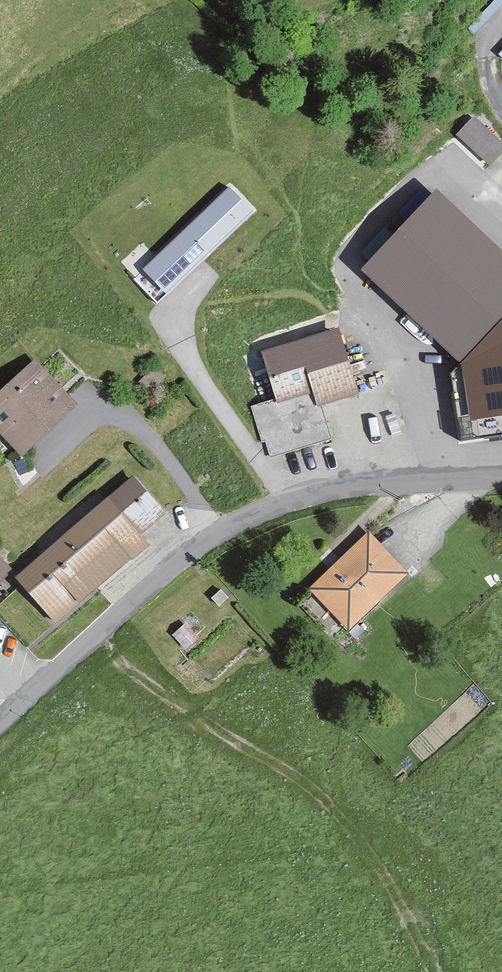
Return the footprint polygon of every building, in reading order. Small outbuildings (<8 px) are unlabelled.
[(492,171),(501,159),(501,140),(475,116),(455,139),(492,171)] [(166,291),(250,213),(230,191),(146,269),(166,291)] [(464,365),(473,439),(501,435),(501,249),(443,191),(368,271),(464,365)] [(361,397),(343,329),(270,349),(283,397),(318,388),(323,407),(361,397)] [(0,398),(0,430),(27,461),(84,411),(41,362),(0,398)] [(262,462),(333,443),(323,407),(318,388),(283,397),(247,407),(262,462)] [(144,537),(168,516),(132,477),(109,497),(112,500),(144,537)] [(58,628),(152,547),(144,537),(112,500),(18,581),(58,628)] [(351,633),(413,576),(373,532),(310,589),(351,633)] [(13,572),(1,559),(0,560),(0,584),(13,572)] [(231,599),(223,590),(210,601),(218,610),(231,599)] [(173,637),(188,653),(202,639),(187,624),(173,637)]
